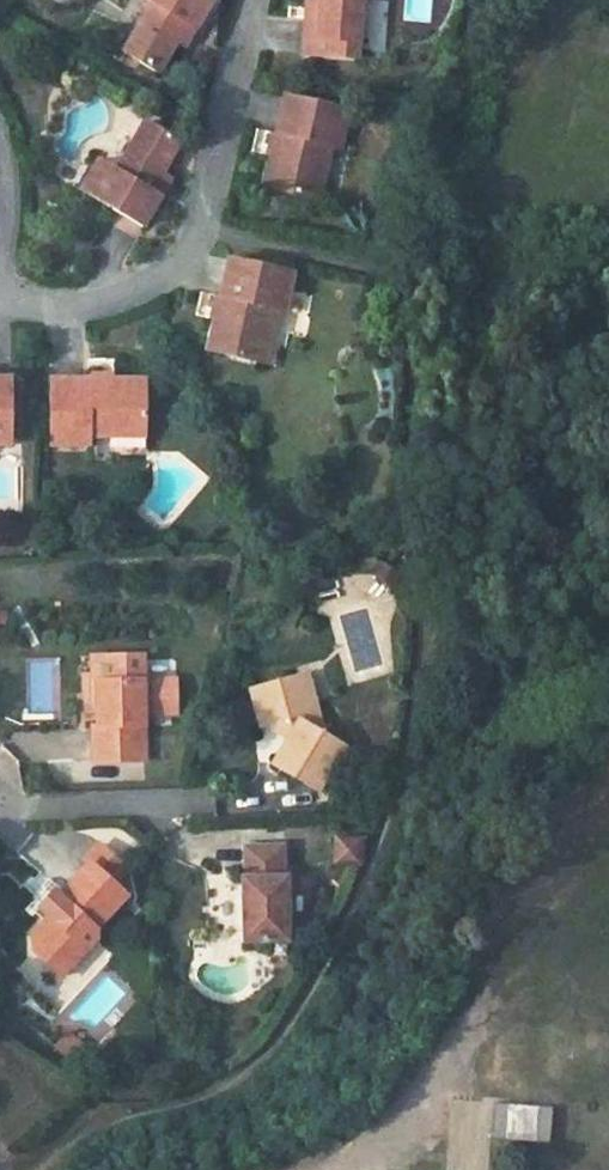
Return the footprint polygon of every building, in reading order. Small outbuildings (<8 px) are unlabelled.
[(158,68),(174,40),(183,45),(210,0),(150,0),(151,0),(123,48),(158,68)] [(302,52),(356,55),(359,0),(305,0),(302,52)] [(403,21),(431,23),(432,0),(404,0),(403,21)] [(347,106),(282,91),(261,185),(317,197),(329,142),(338,144),(347,106)] [(81,187),(141,223),(171,173),(161,166),(177,138),(147,120),(118,167),(100,155),(81,187)] [(291,268),(226,253),(206,346),(262,358),(273,307),(282,309),(291,268)] [(20,374),(0,374),(0,438),(19,439),(20,374)] [(149,432),(147,374),(48,377),(49,441),(88,440),(87,434),(149,432)] [(97,702),(98,722),(93,722),(94,761),(150,760),(149,705),(175,705),(173,667),(147,666),(147,657),(96,658),(97,702)] [(97,702),(96,658),(84,659),(85,702),(97,702)] [(349,749),(329,736),(314,697),(307,696),(298,672),(250,686),(263,722),(268,720),(293,736),(274,766),(319,794),(349,749)] [(362,819),(335,820),(336,847),(363,846),(362,819)] [(245,874),(248,942),(294,940),(291,872),(286,872),(285,844),(248,845),(250,874),(245,874)] [(134,874),(105,845),(95,854),(99,858),(125,884),(134,874)] [(96,932),(134,894),(125,884),(99,858),(61,894),(67,899),(50,916),(47,912),(26,933),(48,955),(59,945),(76,961),(95,940),(96,932)] [(95,1049),(72,1030),(62,1042),(84,1061),(95,1049)] [(493,1139),(552,1139),(553,1103),(493,1103),(493,1139)]
